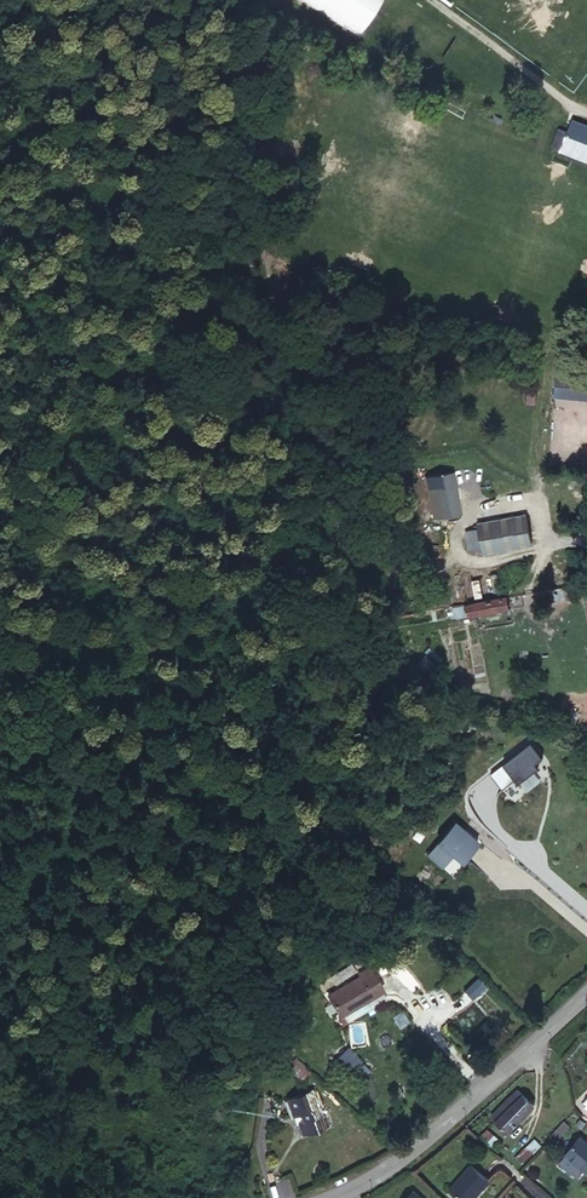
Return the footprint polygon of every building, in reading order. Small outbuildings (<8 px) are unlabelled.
[(358,33),(379,0),(306,0),(358,33)] [(573,127),(562,158),(586,168),(586,132),(573,127)] [(555,377),(554,394),(586,397),(586,380),(555,377)] [(533,404),(533,386),(525,386),(524,403),(533,404)] [(459,513),(452,471),(426,476),(433,518),(459,513)] [(526,518),(476,526),(476,528),(480,550),(480,552),(530,545),(526,518)] [(476,528),(464,530),(468,551),(480,550),(476,528)] [(502,611),(500,599),(460,604),(462,616),(502,611)] [(445,605),(434,606),(435,614),(440,614),(441,618),(446,617),(445,605)] [(572,719),(574,708),(559,704),(555,715),(572,719)] [(574,708),(572,719),(586,722),(586,711),(574,708)] [(542,755),(530,741),(490,773),(502,788),(515,777),(518,781),(538,766),(534,761),(542,755)] [(464,857),(477,842),(453,821),(442,834),(443,835),(427,854),(441,866),(456,850),(464,857)] [(356,980),(325,1001),(338,1021),(380,993),(365,970),(354,977),(356,980)] [(476,978),(463,993),(471,1000),(484,985),(476,978)] [(347,1046),(339,1055),(352,1068),(361,1058),(347,1046)] [(320,1127),(309,1086),(286,1093),(289,1108),(294,1107),(298,1120),(294,1122),(297,1135),(320,1127)] [(515,1087),(504,1097),(520,1111),(530,1101),(515,1087)] [(520,1111),(504,1097),(488,1114),(503,1128),(520,1111)] [(569,1112),(565,1116),(571,1120),(574,1116),(569,1112)] [(553,1114),(540,1130),(546,1135),(550,1130),(550,1129),(559,1118),(553,1114)] [(575,1133),(560,1151),(571,1161),(580,1168),(586,1160),(586,1143),(575,1133)] [(522,1159),(538,1145),(533,1140),(518,1154),(522,1159)] [(560,1151),(553,1159),(565,1169),(571,1161),(560,1151)] [(466,1156),(443,1183),(463,1197),(464,1197),(485,1171),(466,1156)] [(391,1197),(416,1197),(402,1186),(391,1197)]
